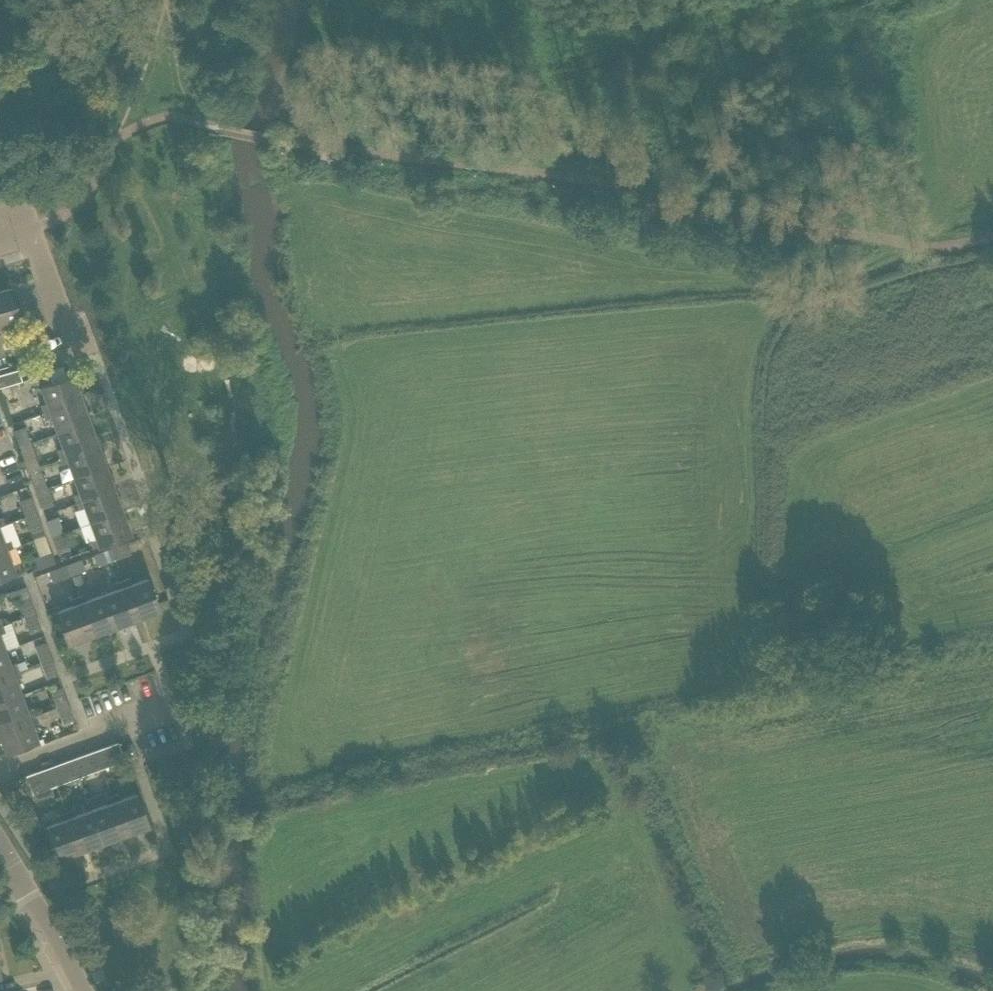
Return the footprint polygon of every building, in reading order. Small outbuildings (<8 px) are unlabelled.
[(20,322),(11,287),(0,290),(0,328),(20,322)] [(22,380),(18,369),(0,375),(0,387),(22,380)] [(40,387),(46,404),(40,406),(43,413),(82,398),(74,375),(40,387)] [(90,421),(82,398),(43,413),(45,420),(51,418),(57,433),(90,421)] [(99,444),(90,421),(57,433),(62,449),(57,451),(59,458),(99,444)] [(31,442),(46,437),(42,424),(27,429),(31,442)] [(25,426),(14,430),(20,447),(31,442),(25,426)] [(37,458),(31,442),(20,447),(26,462),(37,458)] [(107,466),(99,444),(59,458),(62,465),(67,463),(73,479),(107,466)] [(115,488),(107,466),(73,479),(79,494),(73,496),(76,503),(115,488)] [(48,488),(42,472),(31,476),(36,492),(48,488)] [(53,504),(48,488),(36,492),(42,508),(53,504)] [(123,511),(115,488),(76,503),(78,510),(84,508),(89,523),(123,511)] [(36,513),(30,497),(19,500),(25,517),(36,513)] [(132,535),(123,511),(89,523),(95,539),(89,541),(92,548),(98,546),(98,547),(132,535)] [(42,529),(36,513),(25,517),(31,533),(42,529)] [(64,532),(58,516),(47,520),(52,536),(64,532)] [(69,548),(64,532),(52,536),(58,552),(69,548)] [(0,533),(0,552),(6,550),(13,547),(11,540),(4,543),(0,533)] [(131,553),(127,543),(110,549),(114,559),(131,553)] [(114,559),(110,549),(94,555),(98,565),(114,559)] [(6,550),(0,552),(0,578),(15,573),(14,572),(21,569),(19,562),(12,565),(6,550)] [(54,563),(50,552),(34,558),(38,569),(54,563)] [(81,559),(65,565),(69,575),(85,569),(81,559)] [(69,575),(65,565),(50,571),(53,581),(69,575)] [(148,578),(131,584),(128,577),(122,580),(136,620),(160,612),(148,578)] [(136,620),(122,580),(115,582),(117,589),(102,594),(114,628),(136,620)] [(35,613),(29,597),(26,586),(15,590),(24,617),(35,613)] [(114,628),(102,594),(86,600),(84,594),(77,596),(91,636),(114,628)] [(91,636),(77,596),(70,599),(72,605),(56,611),(68,645),(91,636)] [(41,629),(35,613),(24,617),(30,633),(41,629)] [(51,658),(45,642),(35,646),(41,662),(51,658)] [(11,665),(5,649),(0,651),(0,677),(19,669),(17,662),(11,665)] [(57,674),(51,658),(41,662),(47,678),(57,674)] [(16,678),(22,676),(19,669),(0,677),(0,702),(22,694),(16,678)] [(68,703),(62,687),(51,691),(57,707),(68,703)] [(33,707),(28,710),(22,694),(0,702),(0,727),(36,714),(33,707)] [(74,719),(68,703),(57,707),(63,723),(74,719)] [(33,723),(38,721),(36,714),(0,727),(0,739),(5,753),(39,741),(33,723)] [(125,761),(118,742),(96,751),(102,769),(125,761)] [(102,769),(96,751),(74,758),(80,777),(102,769)] [(80,777),(74,758),(50,767),(57,785),(80,777)] [(57,785),(50,767),(26,776),(33,794),(36,801),(54,794),(51,787),(57,785)] [(26,777),(18,780),(22,798),(31,795),(26,777)] [(137,793),(121,798),(119,793),(112,795),(126,835),(149,827),(137,793)] [(126,835),(112,795),(105,798),(107,804),(91,809),(103,843),(126,835)] [(103,843),(91,809),(76,815),(74,809),(66,812),(81,852),(103,843)] [(81,852),(66,812),(59,814),(62,820),(45,826),(57,860),(81,852)]
